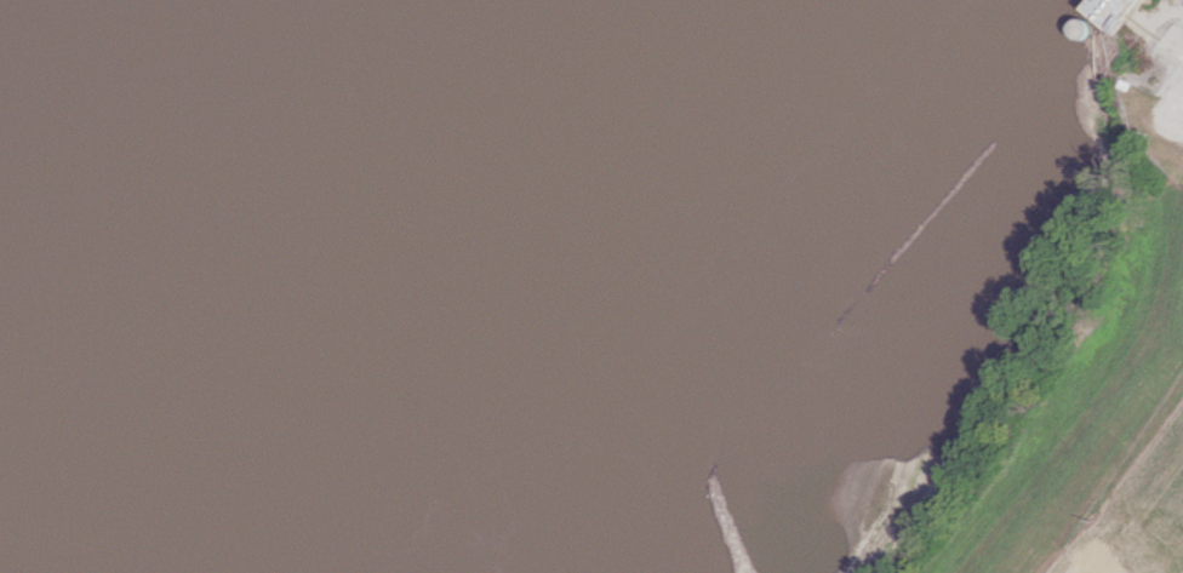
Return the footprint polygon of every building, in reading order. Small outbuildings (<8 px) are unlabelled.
[(1115,33),(1142,0),(1090,0),(1084,8),(1115,33)]
